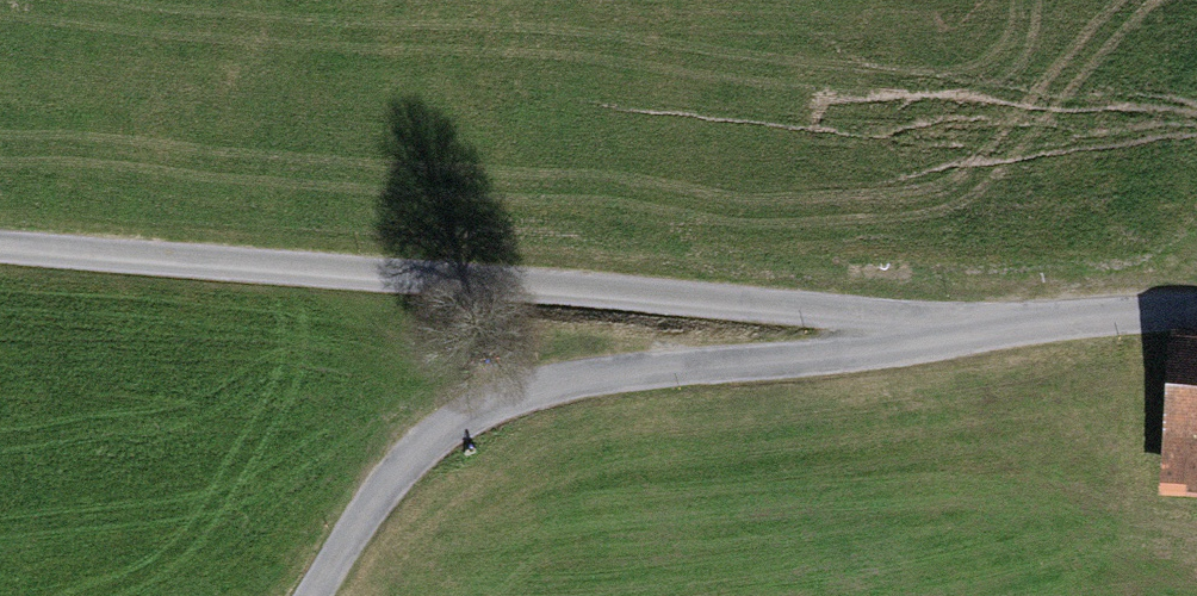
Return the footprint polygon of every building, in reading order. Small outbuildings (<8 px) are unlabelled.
[(1168,332),(1157,500),(1196,503),(1196,334),(1168,332)]
